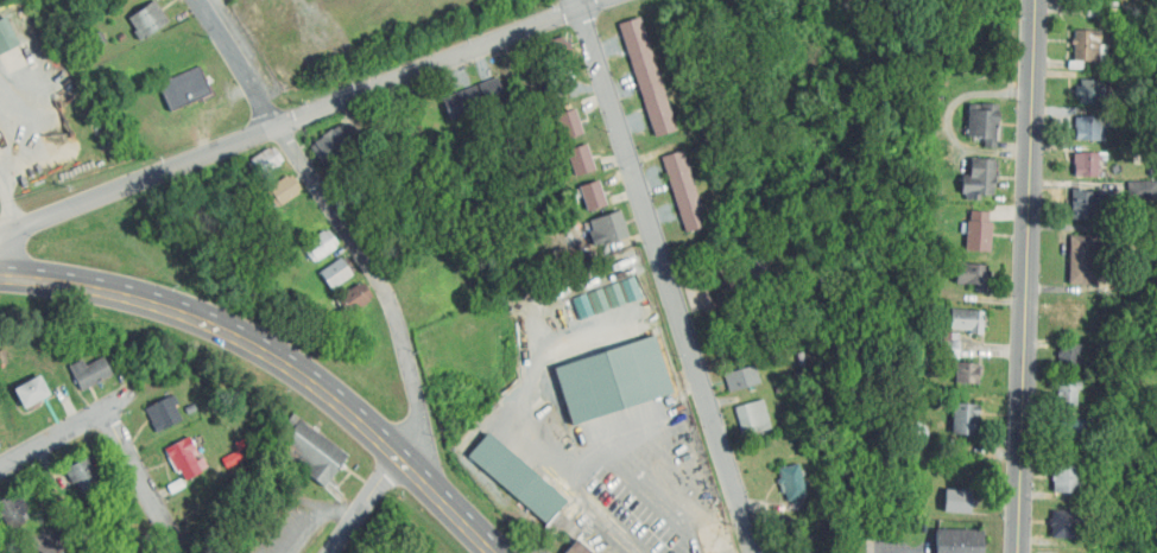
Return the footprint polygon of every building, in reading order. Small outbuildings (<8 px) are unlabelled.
[(156,2),(170,24),(145,40),(131,19),(156,2)] [(21,46),(0,57),(0,21),(7,18),(21,46)] [(639,19),(651,57),(630,64),(618,26),(639,19)] [(1101,33),(1101,46),(1092,46),(1090,64),(1071,63),(1074,32),(1101,33)] [(562,38),(569,59),(536,70),(530,52),(538,49),(537,46),(562,38)] [(651,57),(664,95),(643,102),(630,64),(651,57)] [(202,68),(214,96),(172,114),(160,87),(202,68)] [(562,76),(568,94),(545,102),(539,83),(562,76)] [(498,78),(506,100),(447,123),(438,102),(498,78)] [(1102,82),(1102,107),(1080,107),(1080,82),(1102,82)] [(664,95),(676,131),(655,138),(643,102),(664,95)] [(999,106),(995,150),(985,150),(985,140),(966,139),(968,103),(999,106)] [(574,112),(582,135),(564,141),(556,117),(574,112)] [(1100,119),(1100,141),(1075,141),(1075,120),(1100,119)] [(337,128),(352,151),(322,170),(308,147),(337,128)] [(584,145),(593,172),(575,177),(567,151),(584,145)] [(270,148),(280,163),(257,178),(247,164),(270,148)] [(682,152),(689,173),(668,179),(660,159),(682,152)] [(1098,155),(1096,179),(1073,178),(1074,154),(1098,155)] [(997,161),(994,197),(969,196),(972,160),(997,161)] [(689,173),(694,191),(674,198),(668,179),(689,173)] [(290,177),(301,193),(277,209),(266,192),(290,177)] [(598,182),(606,206),(586,214),(577,189),(598,182)] [(694,191),(700,209),(679,216),(674,198),(694,191)] [(1105,208),(1105,222),(1070,221),(1070,192),(1093,193),(1093,206),(1105,208)] [(700,209),(704,227),(685,233),(679,216),(700,209)] [(619,214),(627,239),(596,249),(588,223),(619,214)] [(991,225),(990,253),(966,250),(968,224),(991,225)] [(323,230),(335,247),(312,262),(301,246),(323,230)] [(1095,240),(1094,286),(1067,286),(1068,239),(1095,240)] [(343,258),(355,272),(331,290),(321,274),(343,258)] [(986,268),(985,295),(976,295),(978,285),(954,284),(955,267),(986,268)] [(592,291),(599,312),(614,306),(614,307),(646,295),(639,274),(592,291)] [(358,284),(371,300),(348,316),(336,299),(358,284)] [(1080,304),(1079,325),(1061,325),(1062,303),(1080,304)] [(982,313),(981,336),(948,333),(950,311),(982,313)] [(651,337),(670,394),(570,426),(551,369),(651,337)] [(1077,345),(1076,368),(1058,367),(1060,345),(1077,345)] [(102,357),(112,375),(81,392),(71,374),(102,357)] [(980,367),(979,386),(955,384),(957,364),(980,367)] [(754,368),(759,384),(728,393),(723,375),(754,368)] [(13,389),(24,408),(50,394),(39,375),(13,389)] [(1076,386),(1074,407),(1058,407),(1060,384),(1076,386)] [(146,408),(158,432),(182,420),(170,396),(146,408)] [(763,401),(771,431),(741,439),(734,409),(763,401)] [(975,406),(972,437),(951,434),(954,403),(975,406)] [(293,414),(347,456),(323,487),(306,473),(314,464),(283,440),(291,430),(284,425),(293,414)] [(1081,422),(1081,439),(1056,439),(1056,422),(1081,422)] [(487,434),(564,503),(544,526),(467,457),(487,434)] [(164,447),(176,472),(179,471),(184,481),(201,472),(192,456),(197,453),(188,436),(164,447)] [(87,457),(107,494),(89,504),(68,468),(87,457)] [(1081,466),(1080,494),(1051,492),(1052,465),(1081,466)] [(799,466),(808,498),(786,503),(778,471),(799,466)] [(971,494),(969,513),(943,511),(943,492),(971,494)] [(29,522),(30,497),(8,496),(7,521),(29,522)] [(1079,513),(1077,541),(1050,540),(1050,511),(1079,513)] [(984,533),(983,552),(934,552),(935,532),(984,533)] [(576,540),(591,552),(565,552),(576,540)]
